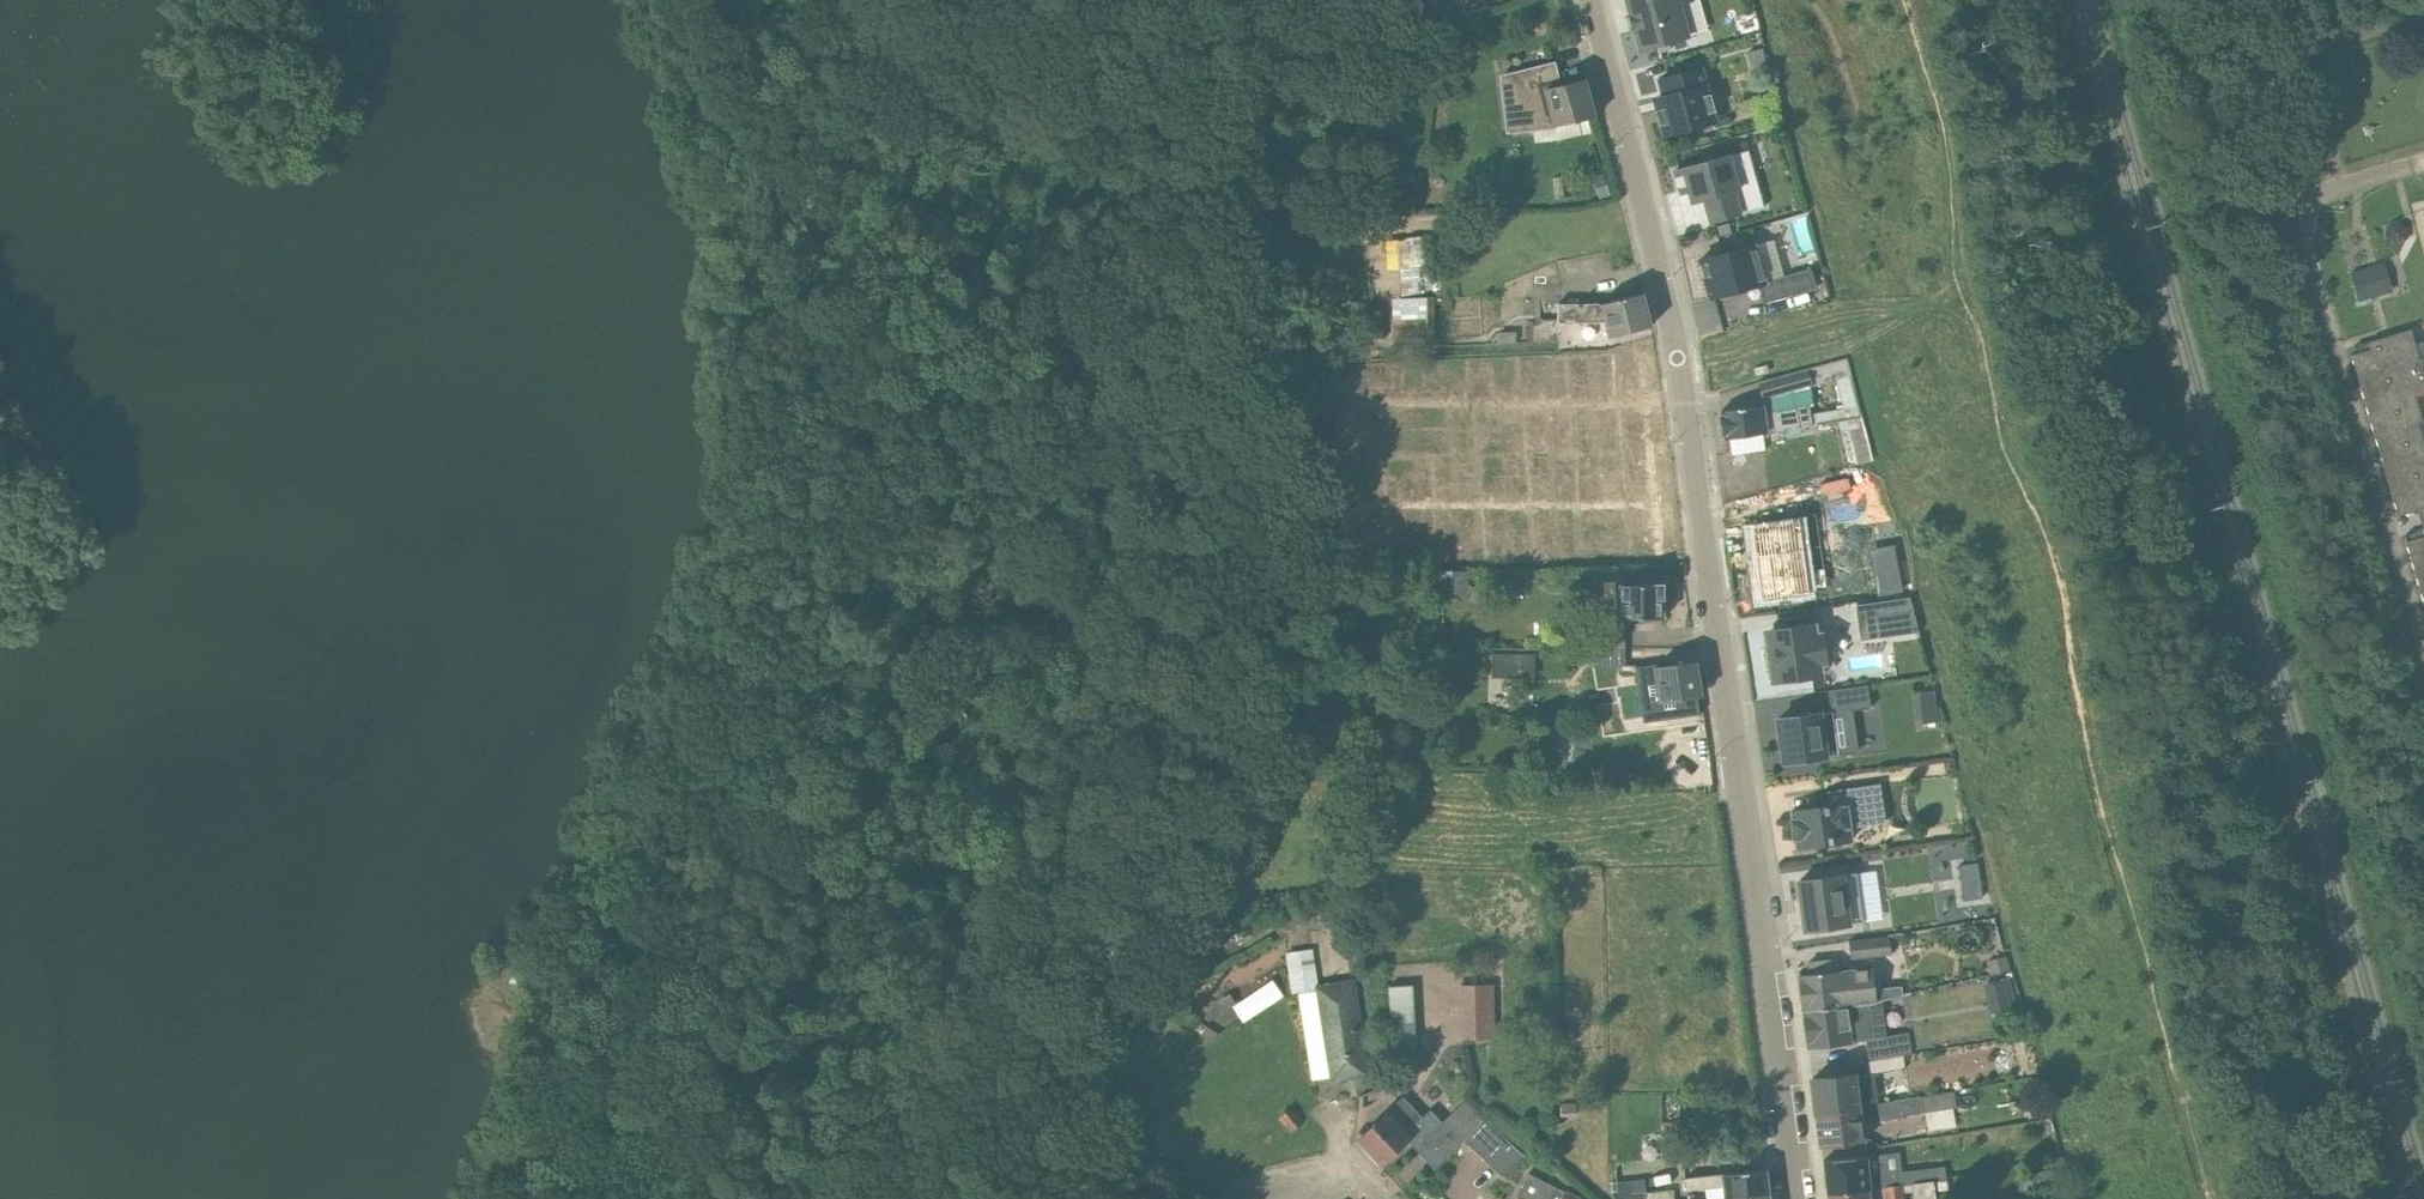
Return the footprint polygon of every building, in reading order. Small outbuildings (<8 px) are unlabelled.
[(1442,5),(1445,18),(1462,13),(1459,0),(1441,0),(1442,5)] [(1631,15),(1635,29),(1641,49),(1688,37),(1679,4),(1690,0),(1627,0),(1631,15)] [(1671,44),(1663,46),(1665,54),(1674,52),(1671,44)] [(1764,47),(1747,51),(1752,71),(1769,66),(1764,47)] [(1702,67),(1659,79),(1664,96),(1654,98),(1665,136),(1717,122),(1702,67)] [(1553,126),(1553,128),(1596,117),(1586,78),(1562,85),(1546,89),(1546,82),(1505,86),(1506,104),(1528,102),(1529,111),(1526,111),(1528,129),(1553,126)] [(1748,150),(1675,171),(1681,193),(1688,191),(1692,202),(1704,199),(1710,222),(1764,207),(1748,150)] [(1606,172),(1596,175),(1602,199),(1612,196),(1606,172)] [(1729,249),(1756,243),(1754,228),(1726,234),(1729,249)] [(1755,245),(1699,260),(1710,298),(1760,284),(1765,283),(1765,281),(1755,245)] [(2363,299),(2399,291),(2392,261),(2357,269),(2363,299)] [(1393,298),(1393,345),(1435,344),(1434,303),(1445,303),(1444,262),(1402,263),(1403,298),(1393,298)] [(1811,269),(1765,281),(1765,283),(1760,284),(1765,303),(1816,289),(1811,269)] [(1604,321),(1608,338),(1652,326),(1643,293),(1601,303),(1558,304),(1557,322),(1578,323),(1604,321)] [(2422,420),(2416,396),(2423,394),(2423,356),(2419,358),(2411,329),(2368,341),(2370,349),(2350,354),(2398,515),(2417,510),(2421,528),(2404,536),(2423,604),(2423,420),(2422,420)] [(1516,332),(1498,332),(1498,344),(1517,343),(1516,332)] [(1310,362),(1307,343),(1296,345),(1299,364),(1310,362)] [(1725,438),(1768,433),(1768,432),(1813,425),(1806,387),(1852,375),(1847,357),(1759,382),(1763,405),(1721,410),(1725,438)] [(1858,464),(1873,460),(1864,426),(1849,429),(1858,464)] [(1805,570),(1799,530),(1801,530),(1800,525),(1774,529),(1774,528),(1751,531),(1761,598),(1809,591),(1809,589),(1823,587),(1820,568),(1806,570),(1805,570)] [(1469,572),(1437,570),(1436,592),(1468,594),(1469,572)] [(1879,593),(1902,588),(1899,570),(1876,575),(1879,593)] [(1619,597),(1619,618),(1663,618),(1663,584),(1622,584),(1621,577),(1594,577),(1594,598),(1619,597)] [(1919,632),(1913,610),(1875,615),(1878,637),(1919,632)] [(1816,624),(1770,631),(1766,631),(1773,681),(1822,674),(1821,665),(1828,664),(1824,633),(1817,634),(1816,624)] [(1592,648),(1625,648),(1625,631),(1592,631),(1592,648)] [(1625,648),(1592,648),(1592,666),(1625,666),(1625,648)] [(1375,654),(1351,653),(1350,666),(1374,667),(1375,654)] [(1510,677),(1510,653),(1493,653),(1486,653),(1486,675),(1492,675),(1492,677),(1510,677)] [(1640,679),(1643,704),(1702,695),(1696,662),(1673,665),(1654,667),(1654,666),(1635,665),(1636,679),(1640,679)] [(1920,701),(1936,699),(1934,691),(1919,694),(1920,701)] [(1784,762),(1826,756),(1838,754),(1832,712),(1778,719),(1784,762)] [(1879,785),(1840,790),(1842,804),(1791,811),(1793,819),(1791,819),(1794,839),(1795,839),(1796,847),(1852,840),(1850,827),(1885,822),(1879,785)] [(1960,883),(1980,880),(1977,862),(1957,865),(1960,883)] [(1857,872),(1799,880),(1802,899),(1803,912),(1804,912),(1806,930),(1864,922),(1857,872)] [(1892,955),(1889,936),(1849,940),(1852,959),(1892,955)] [(2006,955),(1987,960),(1990,974),(2009,970),(2006,955)] [(1869,1002),(1903,994),(1902,984),(1850,989),(1850,996),(1846,997),(1842,969),(1799,975),(1803,1011),(1869,1002)] [(2014,994),(2010,977),(1989,982),(1993,998),(2014,994)] [(1317,985),(1328,1057),(1332,1080),(1368,1075),(1353,979),(1317,985)] [(1424,1046),(1425,984),(1401,984),(1400,1045),(1424,1046)] [(1458,984),(1458,1038),(1494,1036),(1493,984),(1458,984)] [(1869,1002),(1803,1011),(1808,1047),(1852,1041),(1849,1019),(1871,1017),(1869,1002)] [(1869,1060),(1912,1053),(1909,1032),(1865,1039),(1869,1060)] [(1912,1053),(1869,1060),(1866,1060),(1868,1074),(1906,1068),(1905,1063),(1918,1061),(1917,1052),(1912,1053)] [(1861,1108),(1861,1106),(1856,1072),(1813,1078),(1817,1113),(1861,1108)] [(1821,1145),(1866,1139),(1864,1122),(1912,1114),(1925,1113),(1928,1130),(1956,1126),(1953,1109),(1956,1108),(1954,1091),(1910,1097),(1861,1106),(1861,1108),(1817,1113),(1821,1145)] [(1442,1123),(1430,1110),(1422,1118),(1404,1098),(1358,1140),(1381,1165),(1409,1139),(1421,1152),(1423,1151),(1442,1133),(1436,1127),(1442,1123)] [(1467,1099),(1442,1123),(1436,1127),(1442,1133),(1423,1151),(1437,1167),(1486,1119),(1467,1099)] [(1575,1103),(1561,1103),(1561,1117),(1575,1117),(1575,1103)] [(1509,1169),(1527,1150),(1491,1115),(1473,1134),(1509,1169)] [(1680,1141),(1680,1137),(1663,1137),(1663,1141),(1663,1158),(1680,1157),(1680,1141)] [(1655,1139),(1641,1140),(1643,1161),(1657,1160),(1655,1139)] [(1867,1155),(1823,1160),(1827,1194),(1899,1186),(1899,1185),(1934,1180),(1934,1181),(1947,1179),(1945,1168),(1922,1171),(1922,1169),(1870,1175),(1867,1155)] [(1769,1194),(1766,1169),(1743,1172),(1685,1177),(1687,1190),(1705,1188),(1707,1198),(1718,1198),(1769,1194)] [(2022,1174),(2025,1190),(2055,1185),(2051,1169),(2022,1174)] [(1528,1175),(1517,1197),(1522,1198),(1584,1198),(1565,1188),(1564,1191),(1529,1172),(1528,1175)] [(1632,1193),(1645,1192),(1647,1192),(1645,1178),(1631,1181),(1632,1193)] [(1903,1192),(1913,1191),(1913,1198),(1951,1198),(1950,1193),(1935,1194),(1934,1181),(1934,1180),(1899,1185),(1899,1186),(1827,1194),(1828,1198),(1904,1198),(1903,1192)] [(1674,1189),(1645,1192),(1646,1198),(1675,1198),(1674,1189)]
